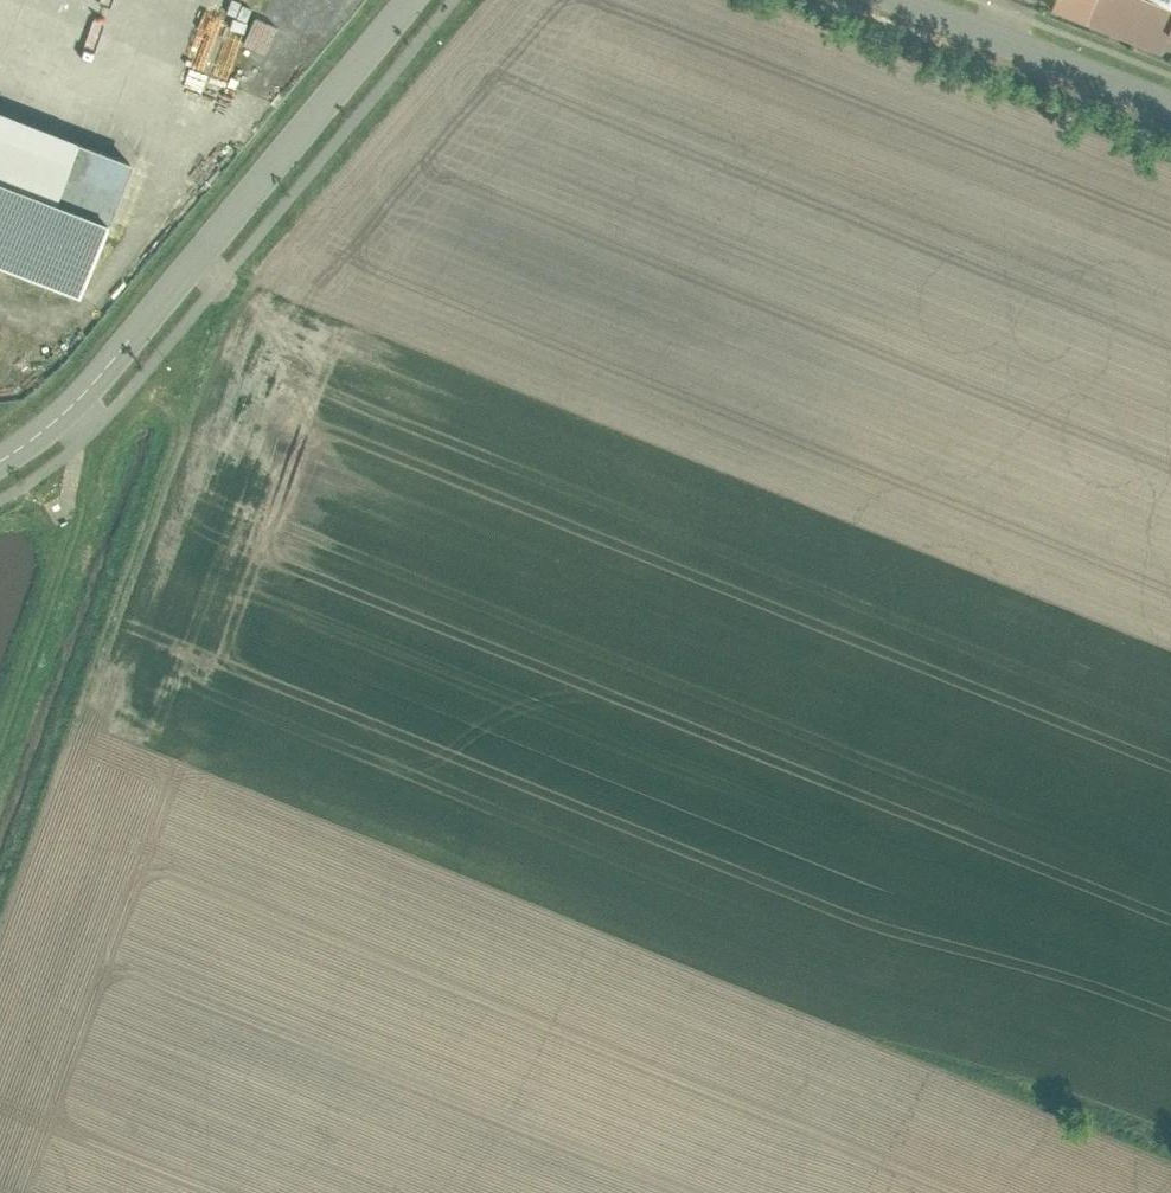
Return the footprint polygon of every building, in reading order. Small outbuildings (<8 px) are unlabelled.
[(1162,0),(1054,0),(1051,8),(1160,52),(1168,32),(1170,33),(1170,4),(1162,0)] [(79,292),(108,219),(52,198),(75,140),(0,111),(0,261),(79,292)] [(131,161),(75,140),(52,198),(108,219),(131,161)]
